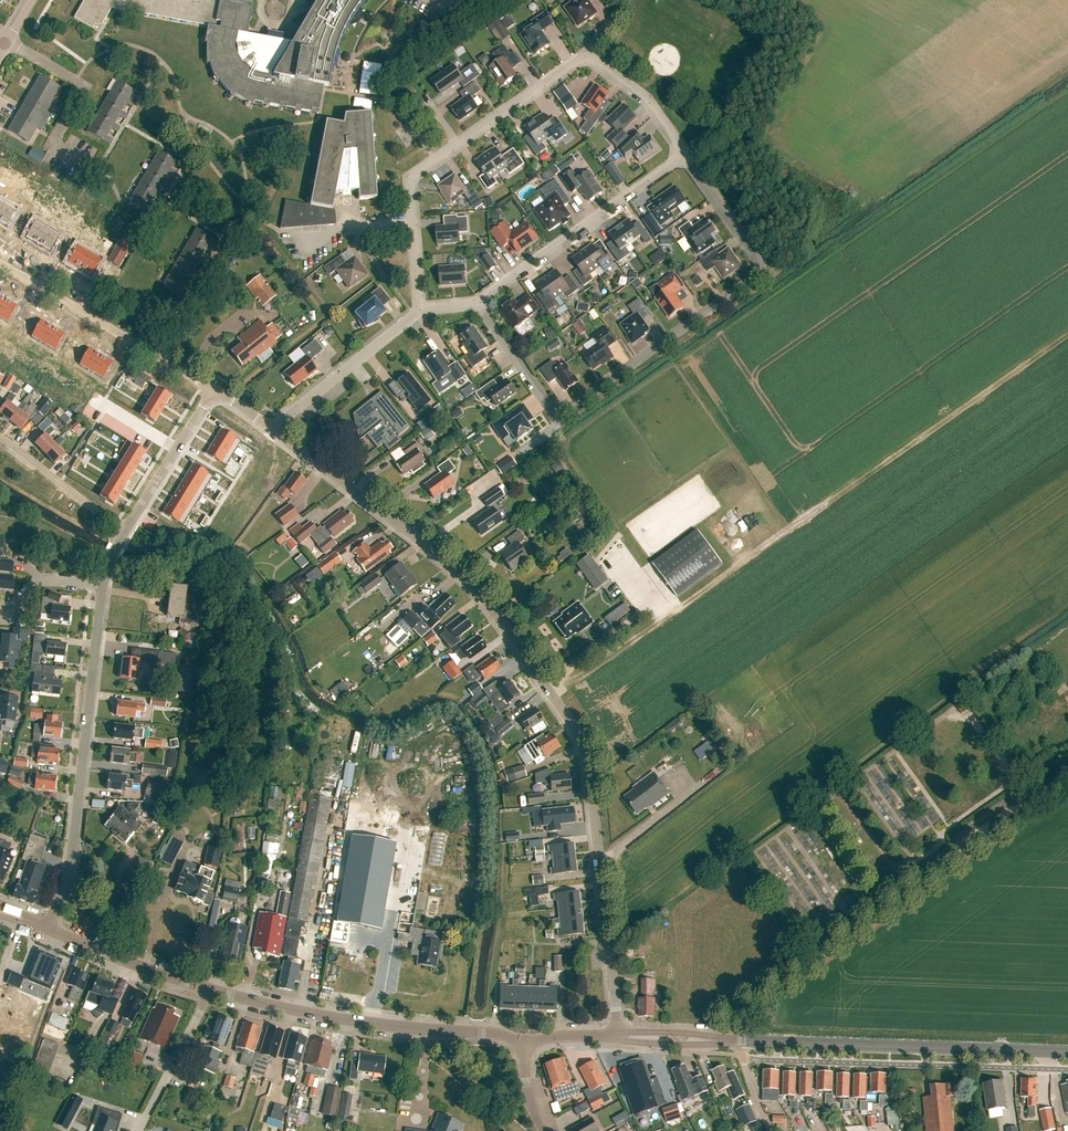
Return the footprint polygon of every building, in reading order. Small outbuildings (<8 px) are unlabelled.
[(275,36),(268,35),(267,40),(248,36),(253,5),(228,0),(86,0),(75,19),(94,30),(96,26),(98,27),(103,26),(112,9),(209,27),(206,38),(207,45),(207,58),(210,65),(215,77),(220,82),(228,93),(235,96),(246,102),(254,103),(318,115),(324,87),(328,88),(333,63),(335,56),(337,48),(340,39),(344,31),(349,22),(354,14),(359,7),(363,1),(364,0),(319,0),(292,45),(274,41),(275,36)] [(566,8),(578,26),(596,13),(588,2),(590,0),(577,0),(566,8)] [(547,12),(532,22),(534,26),(521,36),(535,56),(550,45),(541,32),(554,23),(547,12)] [(493,31),(501,43),(511,36),(503,24),(493,31)] [(505,46),(492,55),(497,63),(490,68),(503,86),(516,76),(512,70),(522,63),(514,52),(510,54),(505,46)] [(453,65),(432,81),(442,95),(460,82),(464,88),(481,76),(473,65),(460,74),(453,65)] [(46,112),(60,88),(40,76),(8,131),(28,143),(36,128),(41,131),(51,114),(46,112)] [(109,94),(126,103),(132,107),(135,102),(129,98),(134,91),(117,81),(109,94)] [(460,93),(464,100),(451,109),(460,121),(478,109),(471,98),(481,92),(475,83),(460,93)] [(582,104),(590,110),(584,119),(594,127),(603,114),(598,110),(608,95),(595,86),(582,104)] [(102,106),(118,116),(124,120),(127,115),(121,111),(126,103),(109,94),(102,106)] [(577,105),(570,95),(561,101),(568,111),(577,105)] [(628,137),(623,132),(637,118),(624,105),(607,121),(616,130),(608,138),(617,148),(628,137)] [(114,123),(118,116),(102,106),(94,119),(111,129),(117,132),(120,127),(114,123)] [(565,111),(559,114),(565,124),(571,121),(565,111)] [(359,200),(376,199),(370,113),(350,115),(345,115),(343,125),(326,122),(310,205),(285,201),(280,229),(336,225),(335,210),(332,210),(335,194),(358,192),(359,200)] [(534,120),(548,140),(553,136),(557,142),(567,135),(558,123),(553,127),(544,115),(541,117),(540,116),(534,120)] [(113,140),(106,136),(111,129),(94,119),(87,132),(110,145),(113,140)] [(528,126),(525,128),(534,140),(528,144),(536,156),(546,149),(542,144),(548,140),(534,120),(528,125),(528,126)] [(640,162),(659,150),(649,137),(644,140),(638,132),(629,140),(618,150),(622,156),(626,153),(629,158),(634,154),(640,162)] [(485,154),(499,174),(506,170),(509,175),(524,165),(521,159),(515,164),(510,157),(504,161),(496,149),(493,151),(492,150),(485,154)] [(171,169),(176,161),(159,151),(151,164),(168,174),(174,178),(177,173),(171,169)] [(485,154),(479,159),(480,160),(477,162),(485,174),(479,178),(488,190),(497,183),(494,178),(499,174),(485,154)] [(574,164),(570,158),(557,167),(561,173),(574,164)] [(606,168),(613,178),(620,174),(613,163),(606,168)] [(144,177),(160,187),(166,190),(169,185),(163,182),(168,174),(151,164),(144,177)] [(573,171),(562,179),(572,193),(578,189),(580,191),(581,191),(589,202),(603,192),(593,179),(594,178),(589,171),(578,179),(573,171)] [(455,175),(439,187),(445,195),(442,197),(448,206),(458,199),(458,198),(466,192),(467,192),(464,188),(455,175)] [(136,189),(153,199),(159,203),(162,198),(156,194),(160,187),(144,177),(136,189)] [(569,216),(557,199),(565,193),(556,180),(538,192),(545,203),(536,210),(550,230),(569,216)] [(11,181),(7,189),(20,196),(25,189),(11,181)] [(467,192),(466,192),(470,197),(467,199),(475,210),(483,204),(469,184),(464,188),(467,192)] [(23,197),(33,203),(39,191),(29,185),(23,197)] [(651,210),(661,225),(673,217),(669,213),(685,201),(675,187),(654,202),(657,206),(651,210)] [(136,189),(129,202),(151,216),(154,211),(148,207),(153,199),(136,189)] [(44,195),(38,204),(60,221),(67,213),(44,195)] [(0,212),(0,224),(8,228),(17,214),(3,206),(0,212)] [(651,229),(658,222),(651,214),(644,221),(651,229)] [(437,227),(438,244),(460,242),(459,234),(469,233),(468,217),(458,218),(458,216),(444,217),(444,227),(437,227)] [(710,236),(716,232),(710,223),(710,224),(706,218),(693,228),(689,222),(679,230),(684,238),(691,233),(698,243),(692,248),(697,256),(716,244),(710,236)] [(619,227),(631,244),(641,237),(629,220),(619,227)] [(32,223),(24,238),(37,245),(45,231),(32,223)] [(491,232),(503,248),(511,243),(518,252),(537,238),(527,224),(512,235),(504,223),(491,232)] [(626,248),(631,244),(619,227),(609,234),(617,246),(610,251),(619,263),(631,255),(626,248)] [(189,241),(206,251),(212,255),(215,250),(208,246),(213,239),(196,229),(189,241)] [(45,231),(37,245),(50,253),(59,239),(45,231)] [(673,237),(662,237),(662,246),(674,246),(673,237)] [(207,263),(201,259),(206,251),(189,241),(181,254),(198,264),(204,268),(207,263)] [(117,244),(107,261),(119,268),(129,251),(117,244)] [(582,253),(595,271),(601,267),(605,272),(615,265),(605,251),(599,255),(592,246),(582,253)] [(74,248),(66,262),(79,270),(87,255),(74,248)] [(716,250),(701,261),(708,272),(716,267),(724,279),(741,267),(729,249),(720,256),(716,250)] [(582,253),(572,260),(579,269),(574,273),(584,287),(593,280),(590,275),(595,271),(582,253)] [(174,267),(191,277),(197,281),(200,275),(194,272),(198,264),(181,254),(174,267)] [(87,255),(79,270),(92,278),(101,263),(87,255)] [(480,261),(488,272),(496,267),(488,255),(480,261)] [(340,256),(324,268),(329,275),(336,270),(349,288),(367,276),(354,258),(346,264),(340,256)] [(457,266),(440,268),(441,286),(466,285),(464,268),(457,269),(457,266)] [(174,267),(162,286),(185,300),(192,288),(186,284),(191,277),(174,267)] [(556,271),(546,278),(559,297),(565,292),(569,297),(579,290),(569,276),(563,281),(556,271)] [(672,275),(660,283),(665,291),(655,298),(670,318),(684,308),(674,294),(682,289),(672,275)] [(261,276),(246,287),(263,308),(277,297),(261,276)] [(543,295),(538,298),(549,314),(559,308),(554,300),(559,297),(546,278),(536,285),(543,295)] [(381,308),(390,301),(379,288),(370,296),(373,300),(356,314),(359,318),(357,319),(362,329),(375,323),(374,321),(384,313),(381,308)] [(528,318),(539,310),(529,296),(517,305),(514,301),(500,311),(508,322),(507,323),(513,331),(529,319),(528,318)] [(5,299),(0,307),(0,314),(11,321),(19,308),(5,299)] [(628,337),(627,337),(632,345),(645,336),(644,335),(650,331),(640,316),(647,311),(639,299),(628,307),(635,316),(620,326),(628,337)] [(601,309),(605,315),(612,310),(608,304),(601,309)] [(45,341),(53,327),(38,319),(30,332),(45,341)] [(241,345),(231,353),(242,367),(248,362),(249,364),(257,358),(258,359),(277,344),(260,322),(237,340),(241,345)] [(588,331),(581,322),(574,327),(582,336),(588,331)] [(67,335),(53,327),(45,341),(59,349),(67,335)] [(468,354),(464,357),(472,369),(487,358),(482,351),(487,347),(473,327),(461,336),(466,343),(462,345),(468,354)] [(594,337),(599,344),(583,356),(593,370),(606,361),(607,363),(614,358),(607,348),(616,342),(606,328),(594,337)] [(0,346),(0,350),(5,353),(15,337),(8,333),(0,346)] [(558,338),(547,345),(551,351),(562,344),(558,338)] [(305,357),(284,373),(295,387),(316,370),(309,362),(316,356),(308,346),(301,351),(305,357)] [(92,369),(100,355),(86,347),(78,360),(92,369)] [(439,352),(423,362),(437,382),(449,374),(455,383),(465,376),(456,363),(450,368),(439,352)] [(115,364),(100,355),(92,369),(107,377),(115,364)] [(552,361),(540,370),(550,384),(557,379),(566,391),(579,382),(566,364),(558,369),(552,361)] [(397,382),(398,384),(397,385),(394,382),(387,387),(397,398),(398,397),(403,402),(407,399),(418,412),(431,402),(408,373),(397,382)] [(16,379),(10,376),(3,387),(10,391),(10,390),(14,384),(16,379)] [(494,389),(490,383),(478,392),(475,394),(480,401),(483,399),(486,403),(491,400),(496,406),(514,393),(505,381),(494,389)] [(14,384),(10,390),(18,395),(21,388),(14,384)] [(157,389),(149,402),(162,410),(171,397),(157,389)] [(409,428),(381,392),(369,402),(371,403),(368,405),(367,403),(353,415),(357,433),(363,431),(366,435),(357,442),(358,442),(366,435),(377,449),(383,444),(388,451),(401,440),(398,437),(409,428)] [(6,402),(0,410),(0,415),(9,422),(18,411),(17,410),(10,405),(15,397),(11,394),(6,402)] [(36,411),(42,416),(51,404),(45,399),(36,411)] [(149,402),(141,415),(154,424),(162,410),(149,402)] [(17,410),(18,411),(9,422),(21,430),(29,419),(21,413),(26,406),(22,403),(17,410)] [(435,409),(441,418),(446,414),(440,405),(435,409)] [(523,420),(529,415),(522,405),(492,426),(497,433),(508,432),(516,442),(531,431),(523,420)] [(50,427),(44,434),(45,435),(35,444),(45,455),(55,445),(54,444),(53,444),(47,437),(54,431),(50,427)] [(435,437),(429,428),(421,434),(427,443),(435,437)] [(222,430),(214,442),(234,455),(242,442),(222,430)] [(55,445),(45,455),(55,465),(65,455),(57,447),(63,441),(60,437),(54,444),(55,445)] [(116,455),(120,449),(107,440),(103,447),(116,455)] [(214,442),(206,455),(226,467),(234,455),(214,442)] [(406,456),(395,464),(403,476),(410,471),(413,474),(425,466),(422,463),(424,461),(416,449),(418,448),(414,442),(402,450),(406,456)] [(132,445),(124,458),(138,467),(146,454),(132,445)] [(468,445),(462,449),(468,457),(474,453),(468,445)] [(259,465),(265,455),(256,449),(250,459),(259,465)] [(512,456),(497,466),(502,474),(517,464),(512,456)] [(124,458),(116,471),(130,480),(138,467),(124,458)] [(440,474),(424,486),(434,499),(454,485),(447,475),(455,470),(448,460),(436,468),(440,474)] [(72,482),(78,485),(81,480),(89,484),(95,472),(80,465),(72,482)] [(193,465),(186,477),(205,490),(213,477),(193,465)] [(116,471),(108,484),(122,492),(130,480),(116,471)] [(283,486),(277,494),(284,500),(290,493),(295,496),(306,481),(296,473),(285,487),(283,486)] [(186,477),(178,489),(198,502),(205,490),(186,477)] [(108,484),(100,497),(114,505),(122,492),(108,484)] [(482,499),(488,508),(504,496),(498,488),(482,499)] [(178,489),(171,501),(191,514),(198,502),(178,489)] [(171,501),(163,514),(183,526),(191,514),(171,501)] [(290,504),(275,515),(284,527),(299,516),(290,504)] [(492,508),(472,522),(482,535),(502,521),(492,508)] [(324,525),(325,527),(323,529),(321,527),(317,530),(310,522),(303,528),(299,524),(290,531),(300,545),(310,536),(318,547),(324,555),(336,545),(330,537),(332,535),(334,537),(353,522),(351,520),(352,519),(346,511),(342,515),(339,512),(324,525)] [(518,531),(507,539),(511,546),(499,554),(512,572),(520,566),(520,565),(528,559),(518,545),(525,540),(518,531)] [(699,531),(653,565),(677,597),(723,564),(699,531)] [(297,547),(290,538),(284,543),(291,552),(297,547)] [(1,561),(3,541),(0,541),(0,571),(12,573),(13,565),(11,562),(1,561)] [(388,552),(392,549),(386,541),(382,545),(380,542),(371,549),(366,542),(352,552),(355,556),(356,555),(358,557),(356,557),(357,559),(356,560),(365,573),(390,554),(388,552)] [(335,552),(317,566),(324,576),(342,562),(335,552)] [(596,588),(608,580),(590,555),(578,563),(596,588)] [(400,564),(384,576),(400,597),(416,585),(400,564)] [(190,569),(189,581),(196,581),(197,570),(190,569)] [(375,574),(360,585),(367,594),(382,583),(375,574)] [(12,590),(13,577),(0,575),(0,576),(0,589),(12,590)] [(200,614),(195,613),(196,603),(193,603),(194,597),(187,597),(188,587),(170,585),(166,616),(180,618),(179,625),(199,627),(200,614)] [(50,592),(48,599),(43,599),(42,616),(51,617),(50,621),(68,623),(70,609),(58,607),(62,597),(50,592)] [(455,605),(444,594),(430,608),(430,609),(426,613),(427,614),(421,620),(430,630),(441,620),(440,619),(455,605)] [(563,616),(554,623),(566,639),(582,626),(583,628),(592,622),(577,603),(561,615),(563,616)] [(421,621),(411,611),(397,625),(407,636),(421,621)] [(446,627),(447,628),(444,630),(445,632),(440,637),(450,649),(458,642),(456,639),(471,627),(461,615),(446,627)] [(4,668),(13,669),(14,660),(18,660),(21,641),(27,642),(29,630),(13,629),(12,636),(2,635),(1,647),(0,647),(0,663),(4,663),(4,668)] [(428,647),(438,640),(432,633),(422,640),(428,647)] [(65,658),(66,645),(47,643),(47,645),(45,644),(46,636),(34,635),(33,644),(40,645),(39,654),(46,655),(46,656),(65,658)] [(461,647),(462,648),(458,651),(463,658),(467,656),(470,660),(486,649),(477,636),(461,647)] [(121,678),(121,679),(136,681),(138,661),(157,663),(158,652),(132,649),(131,659),(123,658),(122,670),(120,670),(119,678),(121,678)] [(217,654),(206,652),(204,666),(215,668),(217,654)] [(405,655),(398,659),(402,667),(409,663),(405,655)] [(476,669),(473,672),(478,679),(481,677),(484,681),(500,670),(492,657),(475,668),(476,669)] [(462,674),(453,661),(442,668),(451,681),(462,674)] [(42,674),(43,667),(31,666),(30,672),(34,673),(32,694),(60,697),(61,682),(53,681),(54,675),(42,674)] [(507,705),(519,696),(508,680),(496,689),(498,692),(492,696),(503,710),(508,707),(507,705)] [(341,696),(351,689),(345,681),(335,687),(341,696)] [(467,690),(472,697),(482,690),(477,683),(467,690)] [(479,710),(489,701),(483,694),(473,703),(479,710)] [(1,732),(2,721),(15,722),(18,698),(0,696),(0,697),(0,732),(1,732)] [(150,706),(166,708),(167,700),(151,698),(150,706)] [(115,714),(115,716),(134,719),(135,711),(145,713),(146,704),(136,703),(136,704),(117,702),(116,710),(114,710),(114,714),(115,714)] [(956,705),(962,714),(967,710),(961,702),(956,705)] [(535,708),(518,719),(527,731),(543,720),(535,708)] [(43,710),(32,709),(31,716),(42,718),(43,710)] [(56,724),(57,718),(48,717),(47,723),(45,723),(43,737),(61,739),(63,725),(56,724)] [(500,737),(513,726),(508,719),(494,730),(500,737)] [(134,729),(134,727),(114,725),(113,739),(132,741),(132,738),(139,739),(140,730),(134,729)] [(550,752),(559,746),(551,733),(536,743),(534,741),(524,747),(532,761),(542,754),(543,757),(545,756),(546,757),(551,753),(550,752)] [(716,739),(706,746),(710,751),(720,745),(716,739)] [(163,742),(145,740),(145,749),(162,750),(171,751),(172,744),(163,743),(163,742)] [(37,759),(37,764),(45,765),(45,763),(58,764),(59,751),(39,749),(38,750),(32,749),(31,758),(37,759)] [(130,753),(130,751),(112,749),(110,762),(128,765),(128,762),(135,763),(137,754),(130,753)] [(670,761),(677,769),(684,763),(676,755),(670,761)] [(13,767),(27,768),(28,760),(14,758),(13,767)] [(6,774),(9,763),(0,761),(0,772),(6,774)] [(141,773),(155,775),(167,777),(168,768),(156,766),(143,765),(141,773)] [(507,783),(526,776),(523,765),(504,772),(507,783)] [(551,791),(571,789),(569,774),(550,777),(549,771),(535,775),(536,784),(545,783),(545,786),(551,786),(551,791)] [(635,792),(626,799),(638,815),(648,807),(649,809),(658,802),(659,803),(670,795),(655,774),(634,790),(635,792)] [(35,786),(35,790),(55,792),(56,777),(36,775),(36,777),(29,776),(28,786),(35,786)] [(125,780),(126,777),(108,775),(106,789),(124,791),(124,788),(131,789),(132,780),(125,780)] [(6,784),(21,791),(24,783),(10,776),(6,784)] [(172,789),(149,782),(144,798),(167,805),(172,789)] [(543,794),(527,796),(528,806),(544,804),(543,794)] [(321,864),(326,838),(332,801),(310,797),(297,875),(285,938),(287,939),(284,956),(288,957),(287,963),(283,962),(278,990),(292,992),(294,983),(296,984),(296,982),(299,983),(300,976),(298,976),(299,972),(303,973),(306,962),(301,961),(301,965),(293,964),(294,958),(295,958),(301,929),(305,929),(306,923),(307,923),(312,899),(315,900),(321,864)] [(132,802),(128,807),(132,811),(129,815),(120,807),(104,826),(113,833),(121,824),(122,825),(125,821),(128,823),(131,818),(135,814),(133,812),(137,807),(132,802)] [(113,833),(125,844),(141,825),(135,820),(138,816),(142,811),(137,807),(133,812),(135,814),(131,818),(128,823),(125,821),(122,825),(121,824),(113,833)] [(572,808),(541,811),(543,827),(546,826),(547,832),(561,831),(560,825),(574,823),(572,808)] [(31,835),(22,861),(27,862),(18,888),(16,887),(12,899),(32,906),(45,868),(40,867),(48,841),(31,835)] [(172,837),(169,842),(167,841),(159,855),(161,856),(159,861),(171,867),(184,843),(172,837)] [(3,883),(6,874),(8,874),(14,858),(7,856),(11,844),(0,840),(0,882),(3,883)] [(270,876),(275,845),(263,843),(259,865),(260,865),(259,874),(270,876)] [(573,843),(548,846),(548,853),(551,852),(552,860),(575,858),(573,843)] [(208,847),(203,865),(217,868),(222,851),(208,847)] [(553,868),(550,868),(551,875),(577,872),(575,858),(552,860),(553,868)] [(152,864),(139,859),(134,869),(148,874),(152,864)] [(187,896),(186,899),(202,905),(202,904),(209,907),(212,898),(205,896),(214,873),(201,868),(197,877),(189,874),(191,868),(185,866),(181,876),(178,875),(176,879),(179,881),(175,892),(187,896)] [(125,873),(114,903),(129,908),(140,878),(125,873)] [(362,927),(406,935),(413,937),(410,955),(419,957),(418,965),(436,968),(438,959),(441,959),(444,942),(439,941),(440,934),(411,929),(420,881),(372,873),(362,927)] [(532,877),(532,886),(544,885),(543,876),(532,877)] [(222,900),(236,904),(240,890),(225,886),(222,900)] [(558,908),(580,906),(579,891),(553,894),(554,901),(557,901),(558,908)] [(253,949),(261,950),(260,955),(278,958),(290,894),(281,892),(276,917),(259,914),(253,949)] [(559,922),(582,920),(580,906),(558,908),(559,919),(552,920),(553,925),(559,924),(559,922)] [(336,913),(330,940),(346,943),(351,916),(336,913)] [(558,937),(584,934),(582,920),(559,922),(559,924),(560,929),(557,930),(558,937)] [(229,925),(220,962),(239,967),(247,929),(229,925)] [(39,952),(27,981),(50,990),(62,961),(39,952)] [(553,957),(553,972),(562,972),(562,957),(553,957)] [(26,959),(17,984),(25,986),(33,961),(26,959)] [(546,978),(546,967),(537,967),(537,978),(546,978)] [(73,988),(67,1000),(76,1004),(79,996),(80,996),(89,976),(75,970),(68,986),(73,988)] [(99,977),(98,979),(97,979),(91,993),(89,992),(86,1000),(96,1004),(98,1007),(91,1012),(97,1020),(105,1013),(112,1016),(118,1001),(109,998),(114,986),(106,983),(107,980),(99,977)] [(514,987),(513,1010),(527,1010),(528,988),(518,988),(518,980),(512,980),(512,987),(514,987)] [(654,999),(651,999),(651,990),(655,990),(655,980),(642,980),(642,999),(639,999),(639,1007),(640,1007),(640,1016),(654,1016),(654,999)] [(528,988),(527,1010),(541,1011),(542,988),(544,988),(544,981),(539,981),(539,988),(528,988)] [(500,984),(499,1009),(513,1010),(514,987),(512,987),(506,987),(506,984),(500,984)] [(541,1011),(555,1011),(556,986),(549,985),(549,989),(544,988),(542,988),(541,1011)] [(0,1009),(0,1010),(0,1043),(35,1056),(56,997),(38,991),(28,1020),(0,1009)] [(137,1014),(146,997),(134,991),(125,1008),(128,1009),(123,1019),(131,1023),(136,1013),(137,1014)] [(152,1008),(139,1039),(164,1050),(178,1017),(173,1015),(174,1011),(157,1004),(154,1010),(152,1008)] [(64,1033),(68,1023),(52,1016),(48,1027),(64,1033)] [(203,1038),(208,1040),(207,1041),(225,1047),(234,1023),(217,1017),(212,1031),(206,1029),(203,1038)] [(114,1036),(119,1024),(111,1020),(105,1032),(112,1035),(114,1036)] [(243,1024),(234,1052),(241,1054),(239,1064),(251,1068),(255,1053),(253,1052),(260,1029),(243,1024)] [(276,1060),(283,1035),(281,1034),(281,1032),(267,1027),(259,1054),(255,1053),(251,1068),(250,1073),(264,1078),(268,1065),(270,1065),(272,1059),(276,1060)] [(112,1035),(105,1032),(100,1044),(106,1047),(112,1035)] [(288,1062),(287,1068),(294,1070),(294,1069),(298,1070),(306,1039),(290,1035),(283,1060),(288,1062)] [(304,1065),(307,1066),(305,1072),(313,1074),(322,1042),(314,1039),(313,1042),(310,1042),(304,1065)] [(32,1073),(47,1079),(59,1046),(44,1041),(32,1073)] [(333,1048),(330,1047),(331,1044),(322,1042),(313,1074),(323,1077),(325,1070),(327,1071),(333,1048)] [(218,1061),(221,1053),(201,1046),(193,1067),(215,1075),(220,1062),(218,1061)] [(351,1061),(349,1079),(356,1081),(358,1071),(382,1074),(385,1058),(359,1055),(358,1062),(351,1061)] [(564,1060),(545,1066),(557,1102),(581,1094),(577,1081),(572,1082),(564,1060)] [(627,1085),(624,1086),(627,1094),(629,1094),(636,1113),(666,1103),(658,1078),(652,1080),(645,1061),(639,1063),(638,1061),(634,1063),(634,1064),(622,1069),(627,1085)] [(581,1070),(591,1089),(585,1092),(595,1110),(608,1103),(602,1092),(603,1091),(601,1087),(607,1085),(595,1062),(581,1070)] [(679,1080),(678,1081),(685,1100),(708,1091),(702,1075),(693,1079),(692,1075),(690,1076),(686,1065),(674,1069),(679,1080)] [(19,1073),(0,1066),(0,1092),(11,1096),(19,1073)] [(714,1072),(719,1081),(716,1082),(721,1092),(728,1088),(733,1100),(745,1094),(740,1083),(736,1084),(731,1073),(729,1074),(725,1067),(714,1072)] [(764,1071),(762,1101),(779,1102),(780,1089),(778,1089),(779,1071),(764,1071)] [(791,1101),(790,1109),(798,1109),(798,1101),(795,1101),(796,1073),(784,1073),(783,1095),(789,1096),(789,1101),(791,1101)] [(800,1096),(805,1096),(811,1097),(812,1074),(801,1073),(800,1096)] [(818,1073),(817,1091),(832,1092),(833,1074),(818,1073)] [(307,1074),(303,1085),(310,1088),(311,1088),(314,1076),(307,1074)] [(837,1075),(836,1097),(849,1098),(850,1075),(837,1075)] [(872,1075),(871,1093),(886,1094),(887,1075),(872,1075)] [(232,1089),(235,1079),(226,1076),(223,1087),(232,1089)] [(855,1076),(854,1098),(866,1099),(867,1076),(855,1076)] [(1029,1098),(1029,1107),(1036,1107),(1037,1080),(1022,1080),(1022,1098),(1029,1098)] [(984,1084),(988,1110),(1007,1108),(1003,1081),(984,1084)] [(931,1098),(923,1098),(926,1130),(953,1130),(950,1098),(955,1097),(954,1085),(931,1087),(931,1098)] [(328,1087),(322,1115),(335,1117),(341,1089),(328,1087)] [(343,1094),(338,1124),(351,1126),(353,1117),(349,1116),(352,1095),(343,1094)] [(291,1105),(299,1108),(301,1101),(293,1098),(291,1105)] [(587,1102),(574,1109),(578,1117),(591,1109),(587,1102)] [(274,1104),(270,1119),(281,1123),(282,1121),(284,1122),(288,1109),(274,1104)] [(677,1104),(663,1109),(667,1123),(682,1118),(677,1104)] [(758,1121),(750,1105),(737,1111),(745,1128),(758,1121)] [(94,1130),(117,1130),(122,1115),(121,1115),(98,1108),(92,1125),(96,1126),(94,1130)] [(290,1109),(285,1124),(296,1127),(300,1112),(290,1109)] [(1040,1111),(1044,1130),(1053,1130),(1056,1130),(1052,1109),(1040,1111)] [(462,1125),(439,1115),(432,1130),(460,1130),(462,1125)] [(787,1117),(773,1116),(773,1124),(777,1124),(777,1129),(786,1130),(787,1117)] [(572,1130),(600,1130),(593,1118),(572,1130)]
